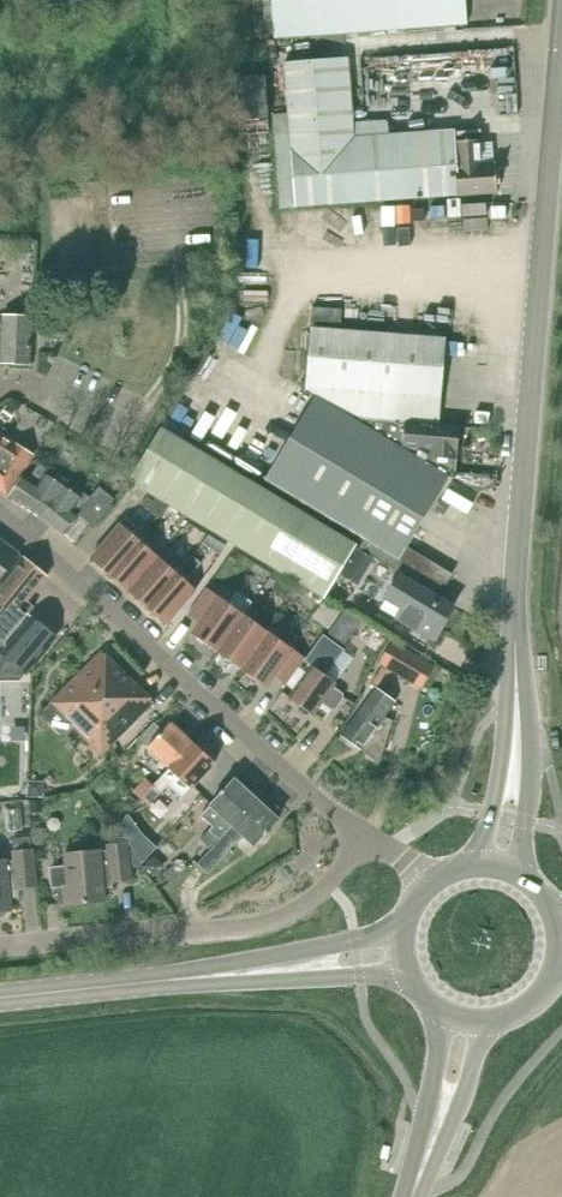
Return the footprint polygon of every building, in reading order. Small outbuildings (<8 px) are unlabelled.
[(466,0),(272,0),(275,39),(467,25),(466,0)] [(343,59),(285,63),(296,208),(497,192),(495,163),(481,164),(479,139),(455,141),(455,137),(349,145),(343,59)] [(31,364),(34,316),(2,314),(1,323),(0,323),(0,362),(31,364)] [(350,418),(438,425),(445,339),(312,328),(307,389),(317,395),(316,397),(350,418)] [(458,482),(350,418),(316,397),(267,479),(369,538),(405,559),(411,548),(450,479),(458,484),(458,482)] [(9,404),(0,416),(8,422),(17,410),(9,404)] [(460,427),(438,425),(350,418),(458,482),(460,427)] [(166,424),(133,477),(326,597),(359,544),(166,424)] [(7,494),(33,453),(0,432),(0,489),(7,494)] [(24,472),(8,496),(62,532),(78,512),(93,523),(113,497),(98,485),(90,496),(38,463),(30,475),(24,472)] [(162,503),(153,513),(158,518),(168,507),(162,503)] [(112,575),(146,536),(137,529),(133,533),(123,524),(93,558),(112,575)] [(155,544),(146,536),(112,575),(130,591),(160,557),(150,549),(155,544)] [(221,554),(226,546),(209,536),(204,544),(221,554)] [(20,554),(0,538),(0,581),(20,554)] [(411,548),(405,559),(369,538),(363,548),(404,573),(442,597),(456,574),(411,548)] [(357,549),(341,574),(358,584),(373,559),(357,549)] [(194,556),(183,569),(149,607),(168,624),(197,590),(187,581),(202,564),(194,556)] [(30,615),(21,608),(47,577),(24,557),(0,586),(0,651),(1,649),(30,615)] [(130,591),(149,607),(183,569),(174,561),(169,566),(160,557),(130,591)] [(289,600),(300,586),(277,569),(271,578),(278,583),(274,589),(289,600)] [(389,597),(383,607),(399,618),(426,634),(433,639),(440,629),(442,630),(456,608),(403,575),(389,597)] [(244,615),(248,610),(253,603),(238,592),(233,599),(223,592),(219,597),(208,589),(190,614),(202,623),(193,634),(218,652),(244,615)] [(346,608),(328,633),(345,645),(363,621),(346,608)] [(248,610),(244,615),(218,652),(244,670),(269,633),(255,623),(259,618),(248,610)] [(20,681),(57,637),(50,632),(34,618),(0,658),(0,681),(20,681)] [(273,627),(269,633),(244,670),(269,688),(277,676),(288,685),(307,659),(280,640),(284,635),(273,627)] [(312,666),(289,698),(300,705),(299,710),(306,715),(310,713),(313,715),(322,703),(330,708),(335,708),(342,697),(342,692),(334,687),(338,682),(328,675),(346,651),(325,635),(307,659),(305,661),(312,666)] [(392,642),(380,663),(410,681),(422,661),(433,668),(434,667),(392,642)] [(104,650),(64,690),(40,714),(61,736),(73,725),(102,754),(155,702),(104,650)] [(365,704),(343,735),(381,762),(393,721),(385,717),(396,701),(377,687),(365,704)] [(171,768),(194,743),(173,723),(150,748),(171,768)] [(216,763),(194,743),(171,768),(155,786),(163,793),(169,786),(183,799),(216,763)] [(135,792),(143,800),(155,785),(147,779),(135,792)] [(43,781),(28,781),(28,798),(44,798),(43,781)] [(213,826),(200,839),(212,850),(257,802),(235,781),(202,816),(213,826)] [(155,785),(143,800),(151,807),(163,793),(155,786),(155,785)] [(43,800),(30,800),(31,810),(43,809),(43,800)] [(212,850),(199,863),(209,873),(244,834),(257,846),(279,822),(257,802),(212,850)] [(129,814),(117,827),(128,842),(132,847),(142,862),(158,847),(143,834),(129,814)] [(3,917),(6,913),(6,910),(10,910),(8,892),(16,891),(16,887),(36,884),(32,849),(30,849),(29,839),(12,841),(13,860),(6,861),(6,859),(0,860),(0,917),(3,917)] [(52,865),(49,869),(50,883),(54,886),(61,885),(62,904),(104,900),(102,883),(111,883),(111,880),(129,879),(128,865),(127,849),(126,843),(107,844),(107,850),(100,851),(100,849),(63,853),(64,864),(52,865)] [(132,848),(127,849),(128,865),(141,864),(132,848)] [(154,856),(143,866),(153,877),(164,867),(154,856)] [(173,866),(163,874),(169,882),(179,874),(173,866)] [(164,897),(174,890),(168,882),(158,889),(164,897)] [(180,898),(174,890),(164,897),(170,905),(180,898)]
